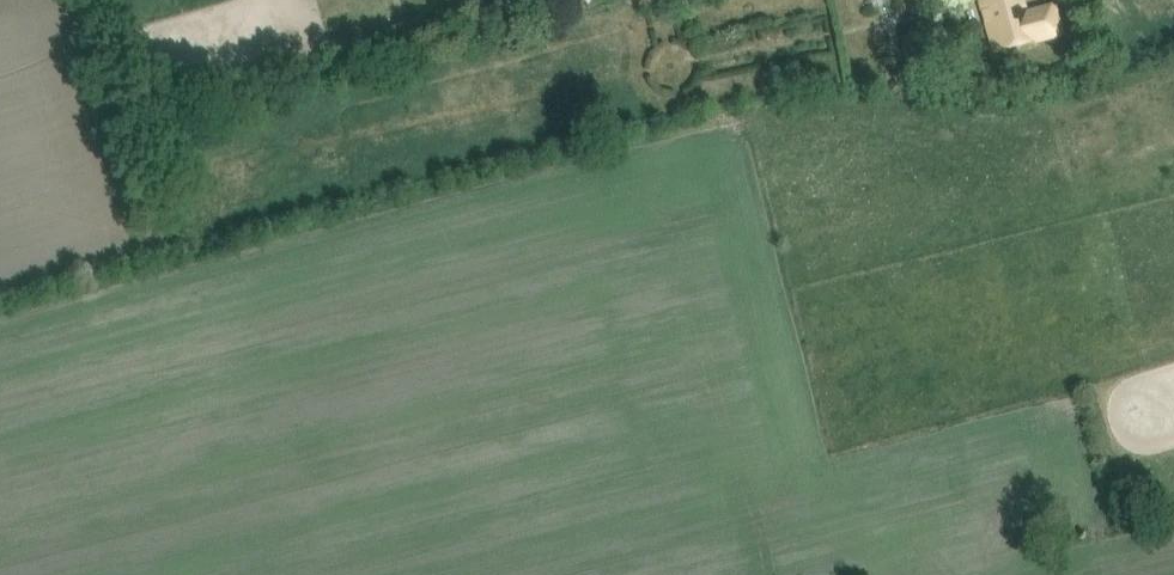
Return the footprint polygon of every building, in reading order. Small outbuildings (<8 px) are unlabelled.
[(991,1),(983,4),(993,39),(1002,37),(1006,51),(1063,35),(1056,7),(1027,15),(1023,0),(991,0),(991,1)]
